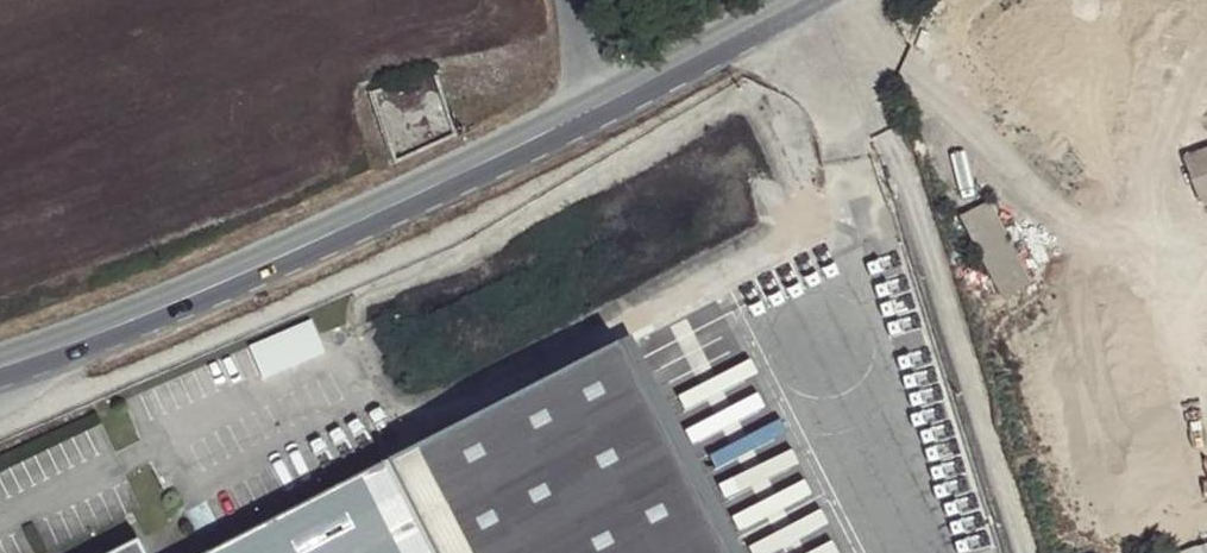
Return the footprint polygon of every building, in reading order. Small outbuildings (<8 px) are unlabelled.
[(1187,157),(1202,201),(1206,199),(1206,150),(1187,157)] [(991,200),(959,217),(1001,295),(1033,278),(991,200)] [(252,341),(266,375),(328,349),(314,315),(252,341)] [(620,342),(205,552),(727,552),(620,342)] [(112,552),(144,552),(138,540),(112,552)] [(1179,552),(1206,552),(1206,543),(1179,552)]
